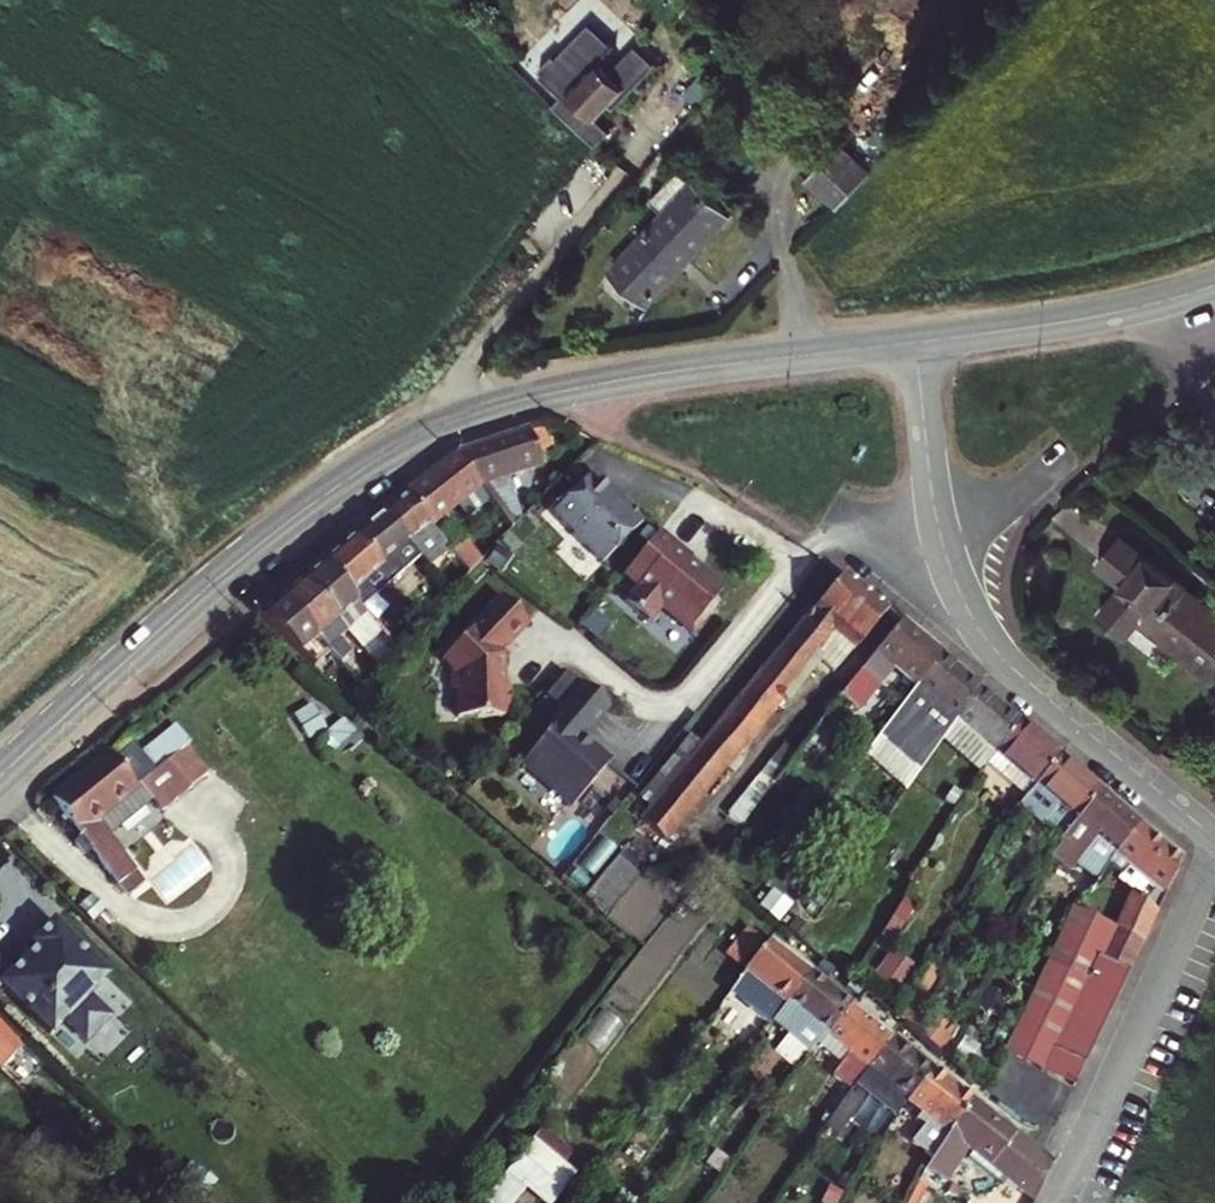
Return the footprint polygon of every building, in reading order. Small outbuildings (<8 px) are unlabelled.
[(551,75),(553,77),(539,91),(602,155),(616,140),(594,119),(650,61),(608,20),(605,23),(591,10),(572,30),(577,36),(552,61),(558,67),(551,75)] [(870,172),(842,145),(809,180),(836,208),(870,172)] [(651,199),(665,212),(612,268),(649,304),(731,215),(680,167),(651,199)] [(528,431),(453,457),(476,489),(512,529),(520,520),(505,479),(539,468),(528,431)] [(476,489),(453,457),(403,499),(429,527),(476,489)] [(593,473),(590,476),(612,498),(615,494),(593,473)] [(590,476),(553,513),(603,563),(645,520),(625,501),(621,506),(612,498),(590,476)] [(429,527),(403,499),(383,516),(420,559),(426,566),(447,548),(429,527)] [(420,559),(383,516),(355,539),(395,581),(420,559)] [(623,575),(637,588),(640,583),(630,574),(643,559),(652,568),(674,543),(660,530),(623,575)] [(1138,624),(1214,686),(1214,684),(1214,606),(1122,532),(1097,563),(1122,583),(1099,614),(1127,636),(1138,624)] [(483,558),(461,537),(449,550),(471,571),(483,558)] [(395,581),(355,539),(324,565),(361,608),(395,581)] [(692,557),(674,543),(652,568),(643,559),(630,574),(640,583),(637,588),(625,602),(649,621),(659,609),(663,608),(694,634),(714,610),(713,600),(715,600),(725,588),(703,571),(699,571),(688,562),(690,560),(692,557)] [(690,560),(688,562),(699,571),(703,571),(690,560)] [(361,608),(324,565),(303,583),(345,631),(361,650),(381,632),(361,608)] [(698,744),(646,807),(636,819),(661,840),(823,645),(843,660),(857,642),(860,645),(886,611),(840,573),(698,744)] [(350,652),(338,638),(345,631),(303,583),(283,600),(340,664),(349,675),(355,668),(345,657),(350,652)] [(528,625),(501,599),(456,643),(454,641),(440,655),(443,657),(440,660),(450,670),(450,686),(455,692),(455,718),(502,718),(502,712),(508,712),(508,688),(504,684),(501,684),(498,684),(498,674),(501,671),(502,656),(498,652),(503,647),(504,649),(528,625)] [(340,664),(283,600),(259,620),(325,677),(340,664)] [(902,678),(915,689),(941,657),(912,633),(899,622),(796,755),(740,825),(710,864),(729,880),(791,798),(788,795),(844,723),(841,721),(851,707),(869,721),(902,678)] [(941,657),(915,689),(878,737),(920,769),(953,721),(980,689),(941,657)] [(556,724),(522,765),(574,802),(608,765),(577,739),(580,735),(584,738),(607,710),(579,687),(551,721),(556,724)] [(980,689),(953,721),(993,755),(1020,722),(980,689)] [(346,716),(323,739),(351,767),(374,744),(346,716)] [(1020,722),(993,755),(1005,765),(997,776),(1001,779),(991,792),(1015,812),(1020,803),(1026,793),(1061,757),(1020,722)] [(159,747),(169,759),(166,762),(189,790),(208,774),(176,734),(159,747)] [(698,744),(687,735),(635,798),(646,807),(698,744)] [(796,755),(782,743),(727,815),(740,825),(796,755)] [(113,759),(108,753),(49,801),(116,885),(136,870),(96,818),(138,783),(161,811),(189,790),(166,762),(154,771),(133,744),(113,759)] [(1026,793),(1020,803),(1041,822),(1039,825),(1059,841),(1101,789),(1061,757),(1026,793)] [(1092,838),(1113,856),(1140,822),(1101,789),(1059,841),(1055,845),(1071,862),(1092,838)] [(1184,859),(1140,822),(1113,856),(1107,864),(1106,867),(1119,877),(1116,882),(1130,892),(1113,928),(1073,909),(1005,1055),(1073,1088),(1184,859)] [(617,856),(585,895),(606,914),(638,875),(617,856)] [(1102,859),(1096,865),(1105,874),(1107,864),(1102,859)] [(1105,874),(1096,865),(1091,872),(1101,880),(1105,874)] [(48,1032),(61,1019),(83,1039),(107,1015),(85,994),(104,974),(50,921),(30,942),(33,946),(38,950),(25,964),(21,959),(8,972),(0,964),(0,985),(48,1032)] [(728,951),(742,962),(764,935),(751,923),(728,951)] [(771,1022),(776,1016),(810,972),(769,939),(743,973),(765,990),(750,1009),(770,1024),(771,1022)] [(33,946),(21,959),(25,964),(38,950),(33,946)] [(877,976),(906,986),(915,961),(887,950),(877,976)] [(810,972),(776,1016),(771,1022),(776,1026),(778,1025),(812,1053),(824,1037),(851,1004),(810,972)] [(734,986),(716,1010),(732,1022),(750,998),(734,986)] [(820,1096),(834,1108),(863,1069),(891,1036),(851,1004),(824,1037),(844,1054),(833,1068),(838,1073),(820,1096)] [(23,1046),(0,1023),(0,1070),(23,1046)] [(863,1069),(834,1108),(828,1117),(842,1128),(879,1080),(907,1103),(933,1070),(891,1036),(863,1069)] [(933,1070),(907,1103),(946,1135),(973,1103),(933,1070)] [(1040,1155),(973,1103),(946,1135),(927,1165),(924,1171),(944,1184),(967,1150),(1033,1202),(1051,1164),(1040,1155)] [(512,1198),(526,1182),(546,1198),(569,1168),(531,1139),(495,1186),(512,1198)]
